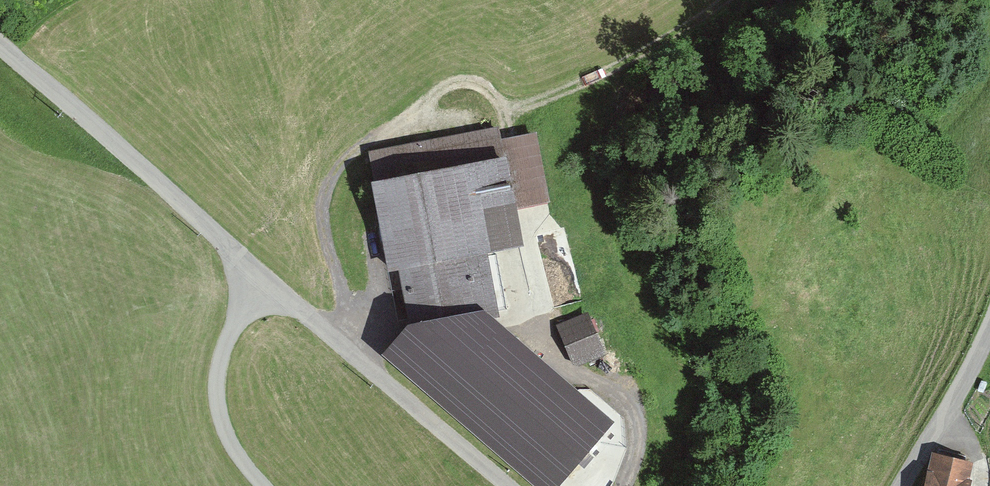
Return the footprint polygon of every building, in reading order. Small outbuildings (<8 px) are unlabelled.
[(537,139),(503,144),(515,214),(549,208),(537,139)] [(499,153),(362,180),(378,260),(398,256),(411,323),(389,351),(548,479),(602,415),(481,309),(512,303),(501,247),(518,244),(499,153)] [(588,311),(552,323),(566,364),(602,352),(588,311)] [(931,448),(921,485),(969,485),(976,459),(931,448)]
